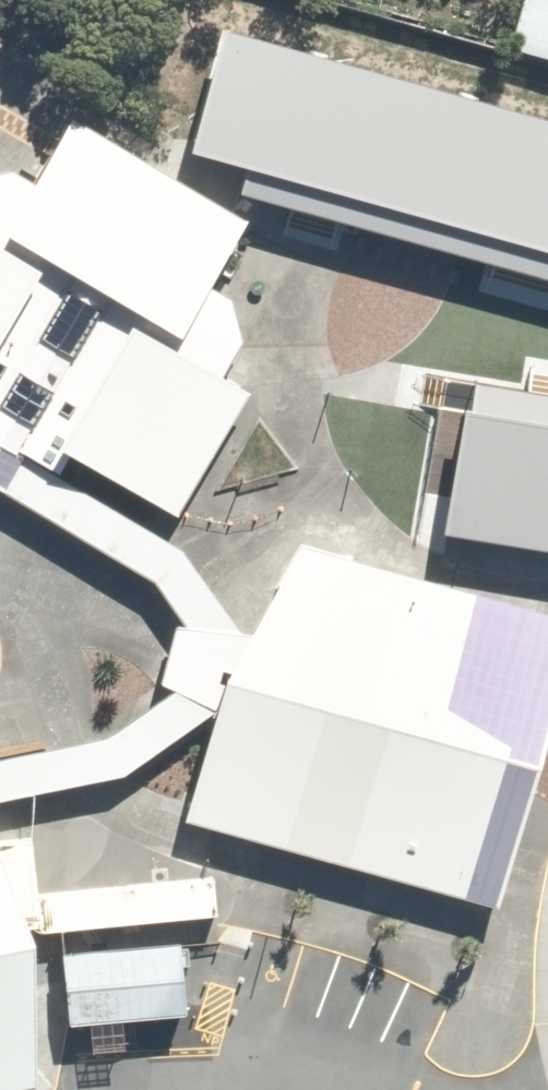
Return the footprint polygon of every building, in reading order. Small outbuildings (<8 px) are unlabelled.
[(516,49),(547,58),(547,0),(529,0),(516,49)] [(225,33),(191,153),(248,169),(241,194),(547,280),(547,124),(225,33)] [(1,492),(22,456),(57,476),(68,455),(175,515),(247,394),(218,378),(241,342),(228,300),(206,288),(245,222),(70,121),(33,185),(11,171),(0,174),(0,491),(1,492)] [(547,554),(547,398),(479,387),(475,412),(462,410),(442,537),(547,554)] [(152,583),(183,628),(238,633),(179,550),(57,476),(22,456),(1,492),(152,583)] [(182,821),(496,909),(547,720),(547,617),(299,547),(249,634),(222,682),(214,709),(213,714),(182,821)] [(174,627),(157,684),(173,691),(214,709),(222,682),(249,634),(238,633),(183,628),(174,627)] [(213,714),(214,709),(173,691),(104,739),(0,759),(0,801),(122,776),(213,714)] [(34,1087),(28,943),(0,869),(0,1089),(18,1089),(34,1087)]
